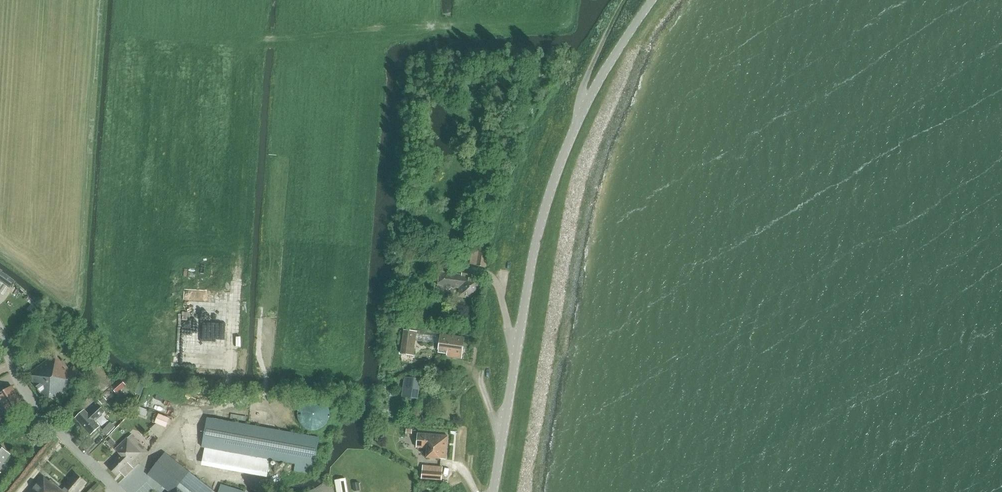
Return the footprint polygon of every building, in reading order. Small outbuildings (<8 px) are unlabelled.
[(469,265),(485,267),(487,252),(472,249),(469,265)] [(3,284),(9,288),(13,281),(0,272),(0,287),(3,284)] [(448,290),(452,287),(460,288),(458,297),(478,299),(480,290),(483,290),(484,280),(472,279),(472,275),(461,273),(461,275),(439,272),(438,285),(446,286),(448,290)] [(182,344),(155,345),(155,354),(199,354),(199,323),(168,323),(168,330),(182,330),(182,344)] [(404,330),(401,354),(413,356),(415,341),(439,344),(438,353),(447,354),(446,356),(462,358),(464,338),(441,335),(441,334),(416,330),(416,332),(404,330)] [(55,355),(28,375),(36,385),(35,385),(42,394),(49,403),(83,379),(74,367),(69,370),(63,362),(61,363),(55,355)] [(405,378),(404,384),(407,384),(406,396),(417,398),(419,380),(405,378)] [(111,387),(117,394),(126,386),(120,379),(111,387)] [(0,394),(0,401),(7,413),(23,403),(12,386),(0,394)] [(329,417),(330,414),(329,411),(329,408),(327,405),(325,403),(323,401),(320,399),(317,398),(314,398),(311,398),(308,399),(305,401),(302,403),(300,405),(299,408),(298,411),(298,414),(298,417),(299,420),(300,423),(302,425),(305,427),(308,429),(311,430),(314,430),(317,430),(320,429),(323,427),(325,425),(327,423),(329,420),(329,417)] [(76,418),(91,434),(100,426),(95,421),(105,412),(98,404),(88,413),(85,410),(76,418)] [(170,418),(158,414),(155,423),(166,427),(170,418)] [(238,415),(237,423),(255,424),(255,417),(238,415)] [(294,471),(308,473),(308,471),(312,471),(313,467),(314,468),(319,438),(207,418),(202,447),(204,448),(270,459),(295,464),(294,471)] [(102,430),(107,435),(115,426),(110,422),(102,430)] [(446,460),(448,436),(417,433),(416,447),(427,448),(426,458),(446,460)] [(120,454),(108,467),(117,476),(121,472),(125,477),(136,465),(149,453),(131,435),(116,449),(120,454)] [(10,455),(0,448),(0,468),(10,455)] [(148,475),(170,491),(214,491),(165,453),(148,475)] [(422,470),(422,479),(442,480),(442,479),(442,471),(422,470)] [(69,491),(70,491),(78,491),(85,483),(76,475),(62,490),(50,480),(49,481),(43,476),(29,491),(68,491),(69,491)] [(335,480),(337,491),(348,491),(346,479),(335,480)]
